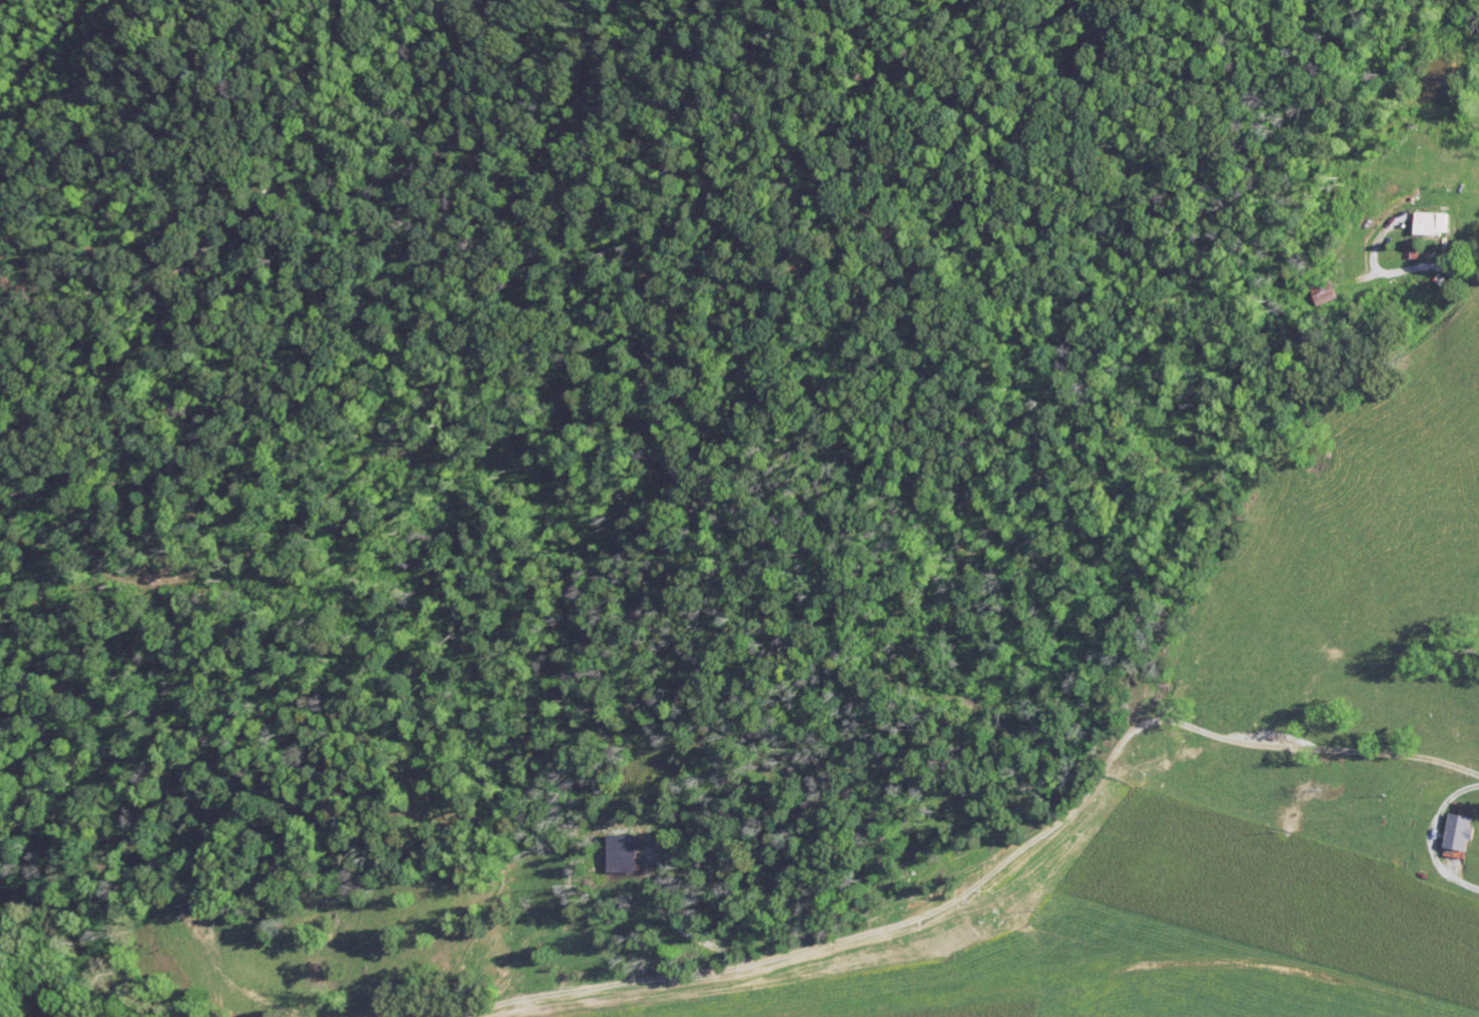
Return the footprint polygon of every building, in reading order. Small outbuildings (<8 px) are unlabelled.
[(1417,235),(1450,236),(1450,214),(1417,214),(1417,235)] [(1406,260),(1417,260),(1417,241),(1405,241),(1406,260)] [(1341,300),(1334,282),(1313,289),(1320,308),(1341,300)] [(1447,850),(1470,854),(1472,842),(1476,842),(1478,829),(1475,829),(1476,819),(1453,815),(1447,850)] [(608,875),(637,875),(638,838),(609,837),(608,875)]
